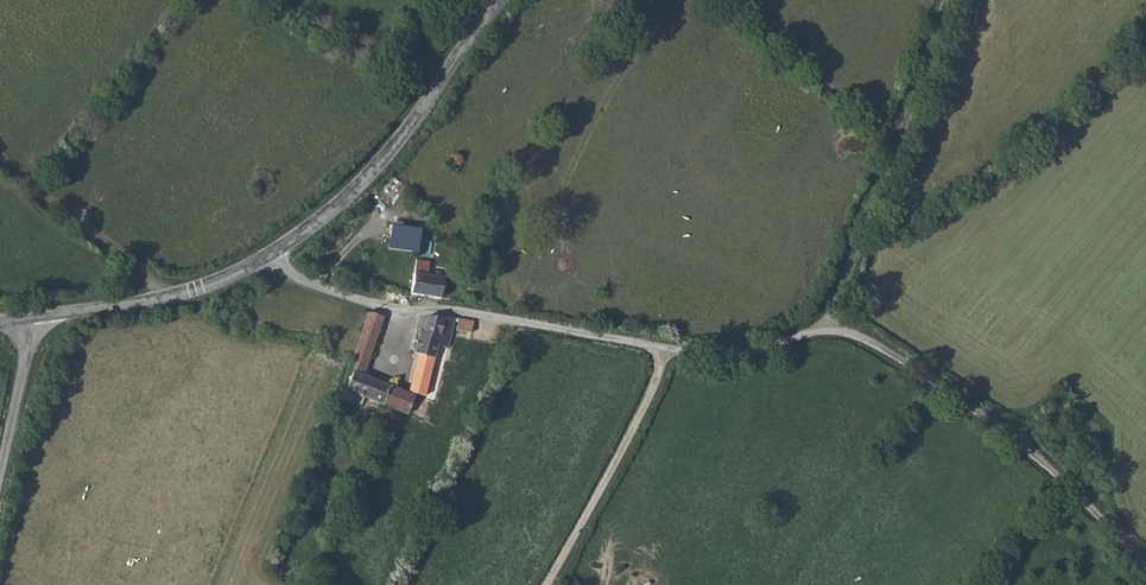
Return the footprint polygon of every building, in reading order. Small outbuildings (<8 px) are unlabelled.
[(463,160),(452,153),(444,166),(456,173),(463,160)] [(417,252),(419,227),(392,224),(389,248),(410,251),(417,252)] [(415,272),(412,294),(440,299),(444,277),(428,274),(430,261),(417,259),(415,272)] [(385,315),(369,309),(365,319),(353,351),(370,356),(385,315)] [(417,350),(415,361),(409,392),(426,396),(438,346),(449,348),(456,317),(445,316),(427,314),(423,330),(419,329),(414,348),(417,350)] [(475,320),(460,318),(458,329),(473,331),(475,320)] [(347,354),(346,358),(356,363),(347,390),(344,389),(340,398),(354,403),(359,394),(384,404),(391,385),(364,372),(370,356),(353,351),(348,350),(347,354)] [(391,385),(384,404),(407,413),(415,397),(408,393),(391,385)]
